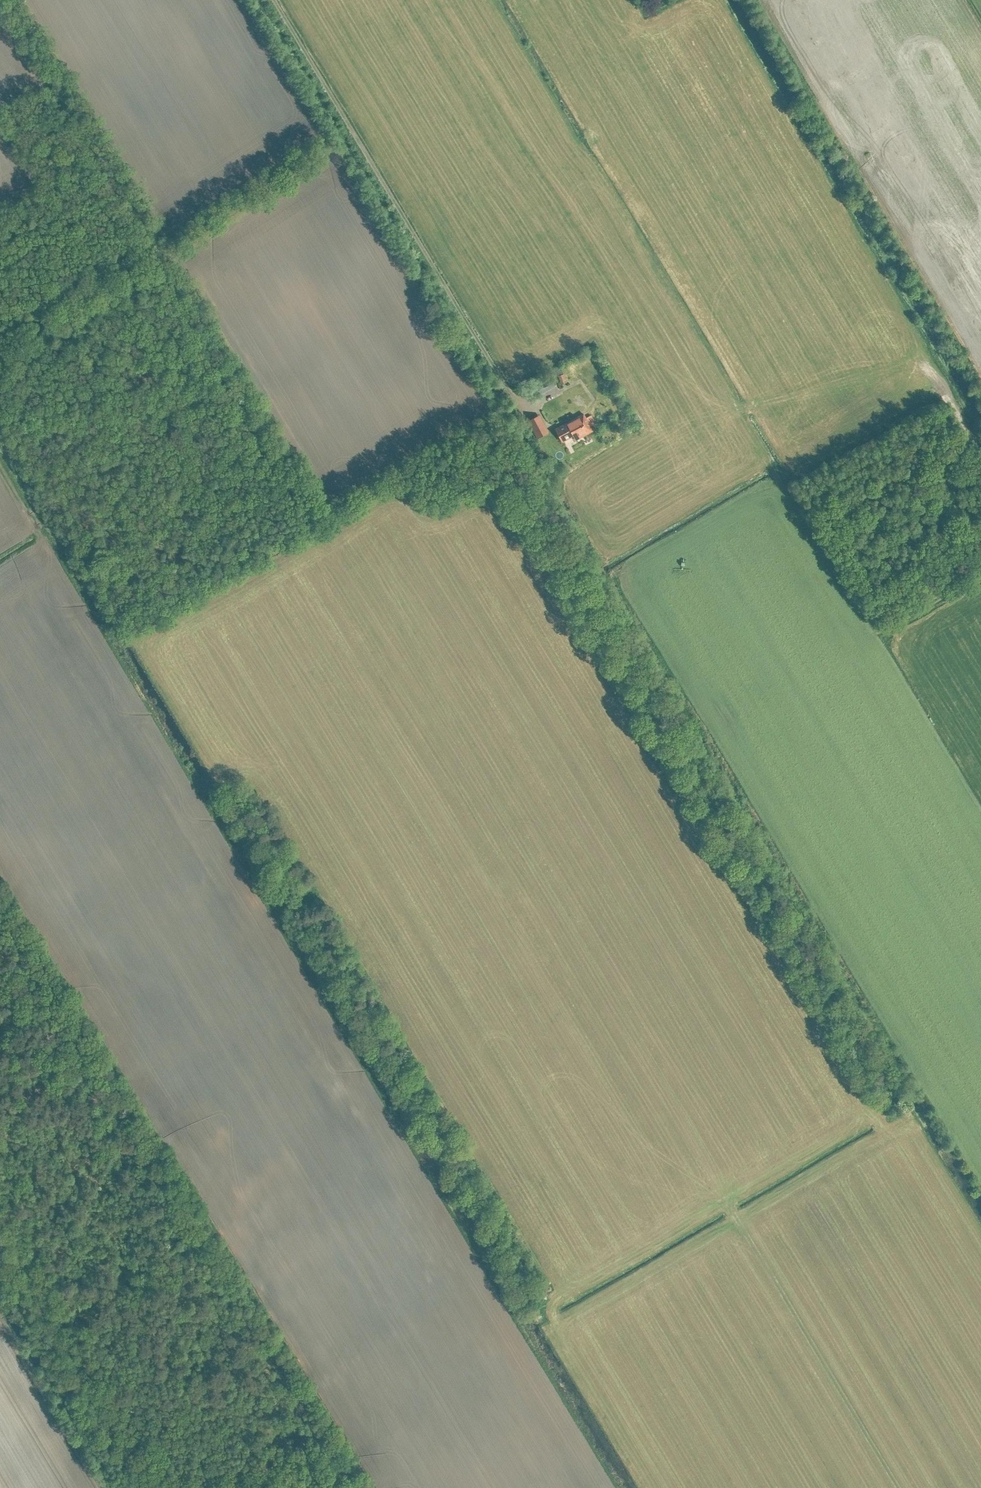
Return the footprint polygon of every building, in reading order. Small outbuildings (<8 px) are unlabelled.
[(538,394),(556,386),(552,377),(534,386),(538,394)] [(537,437),(548,431),(540,414),(528,420),(537,437)] [(576,440),(593,431),(583,414),(555,429),(562,442),(573,436),(576,440)]
